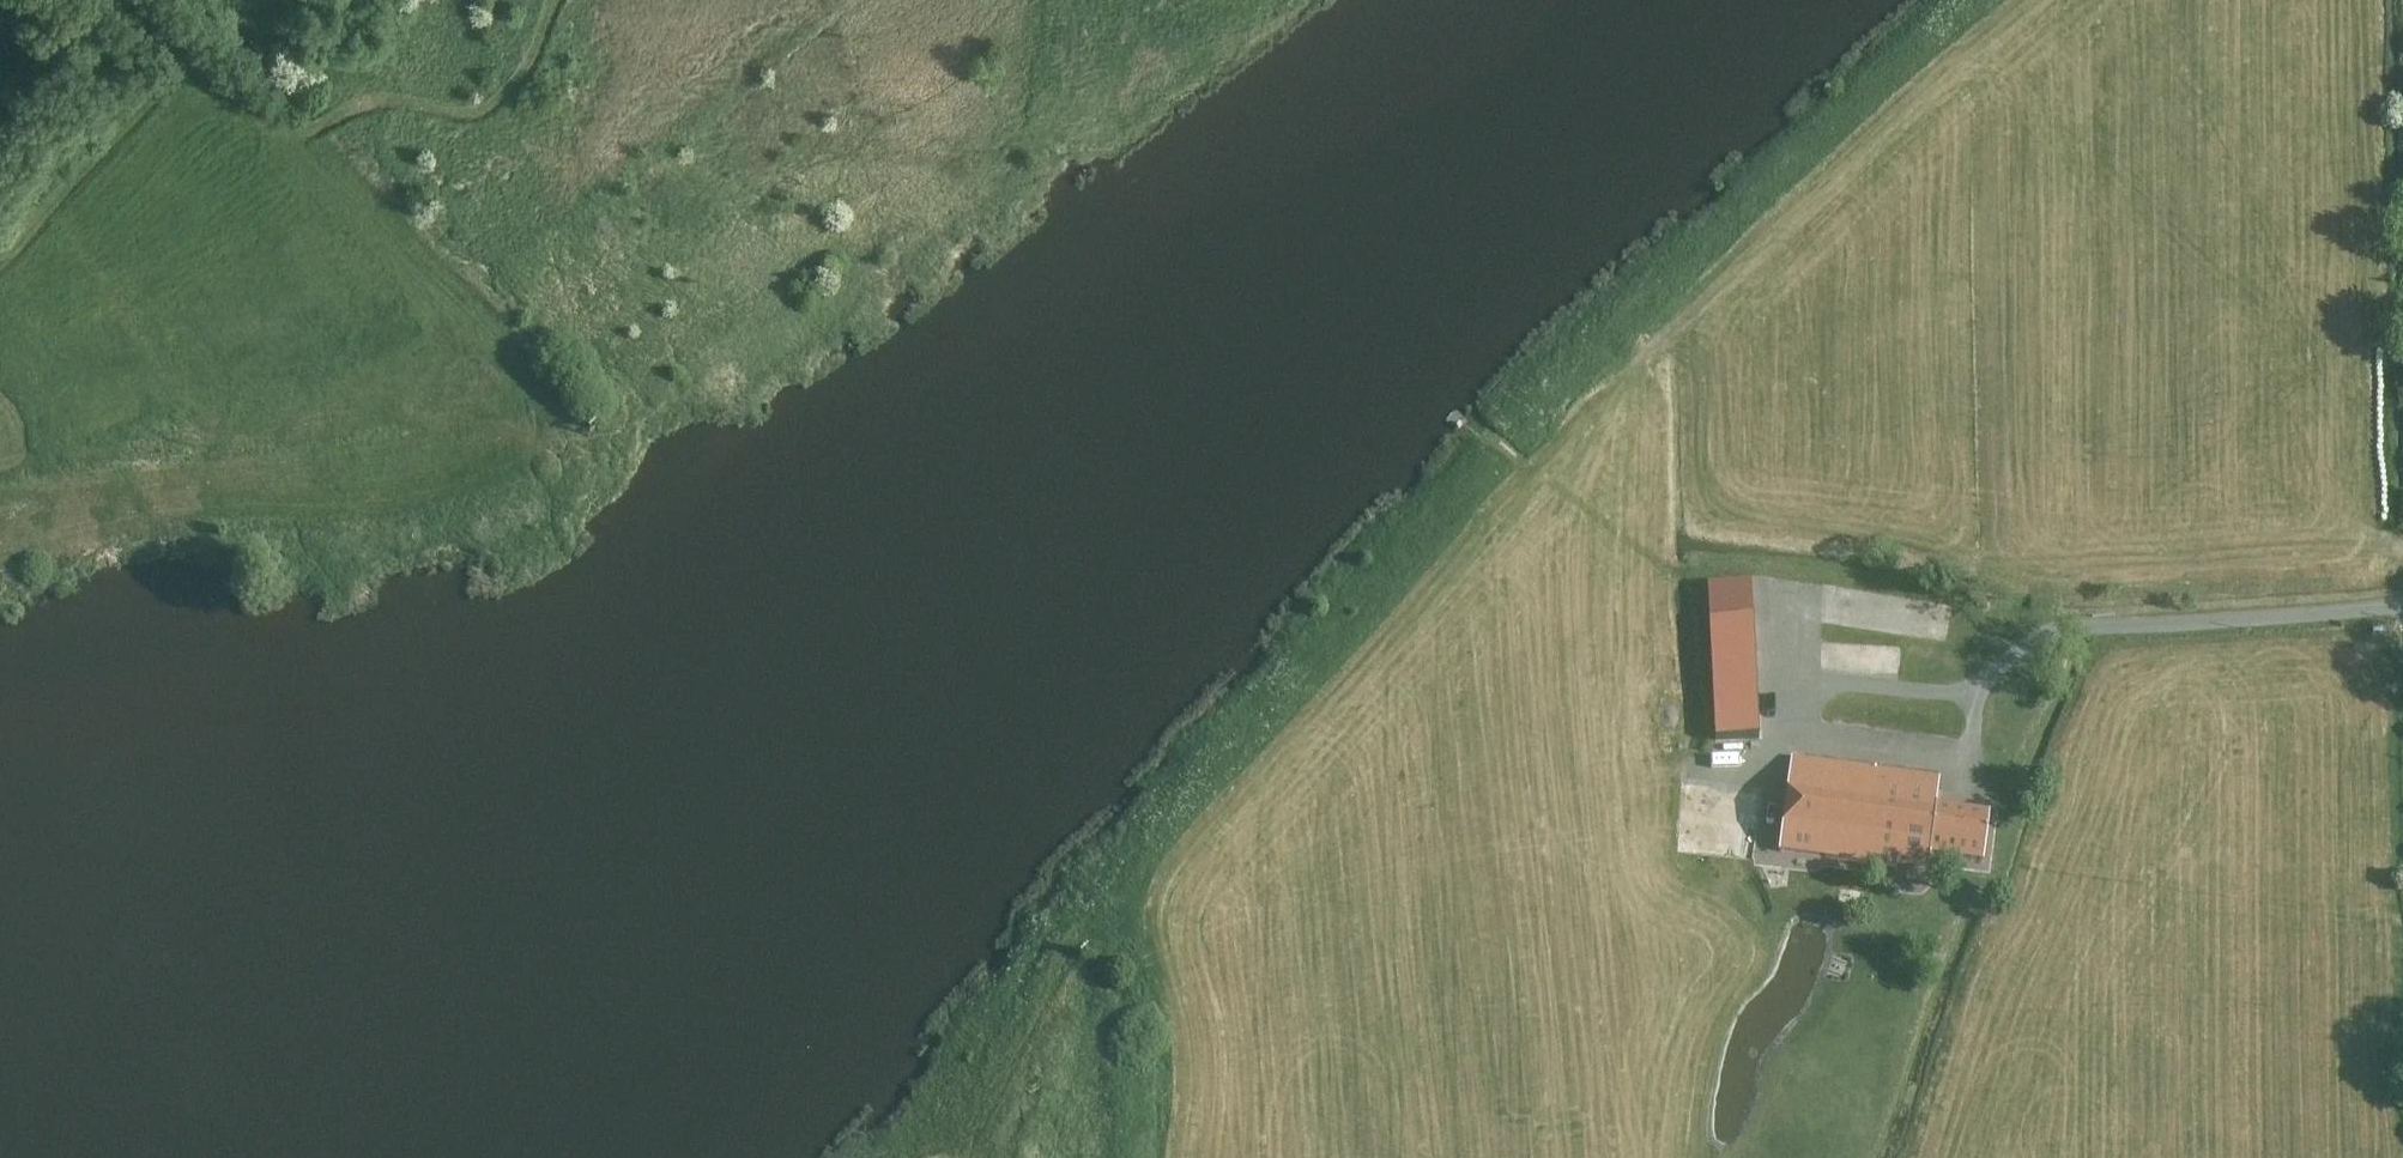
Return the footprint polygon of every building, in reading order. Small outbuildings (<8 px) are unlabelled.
[(1760,736),(1755,616),(1713,618),(1719,738),(1760,736)] [(1940,777),(1794,754),(1780,845),(1930,868),(1931,857),(1985,863),(1990,812),(1938,805),(1940,777)]
